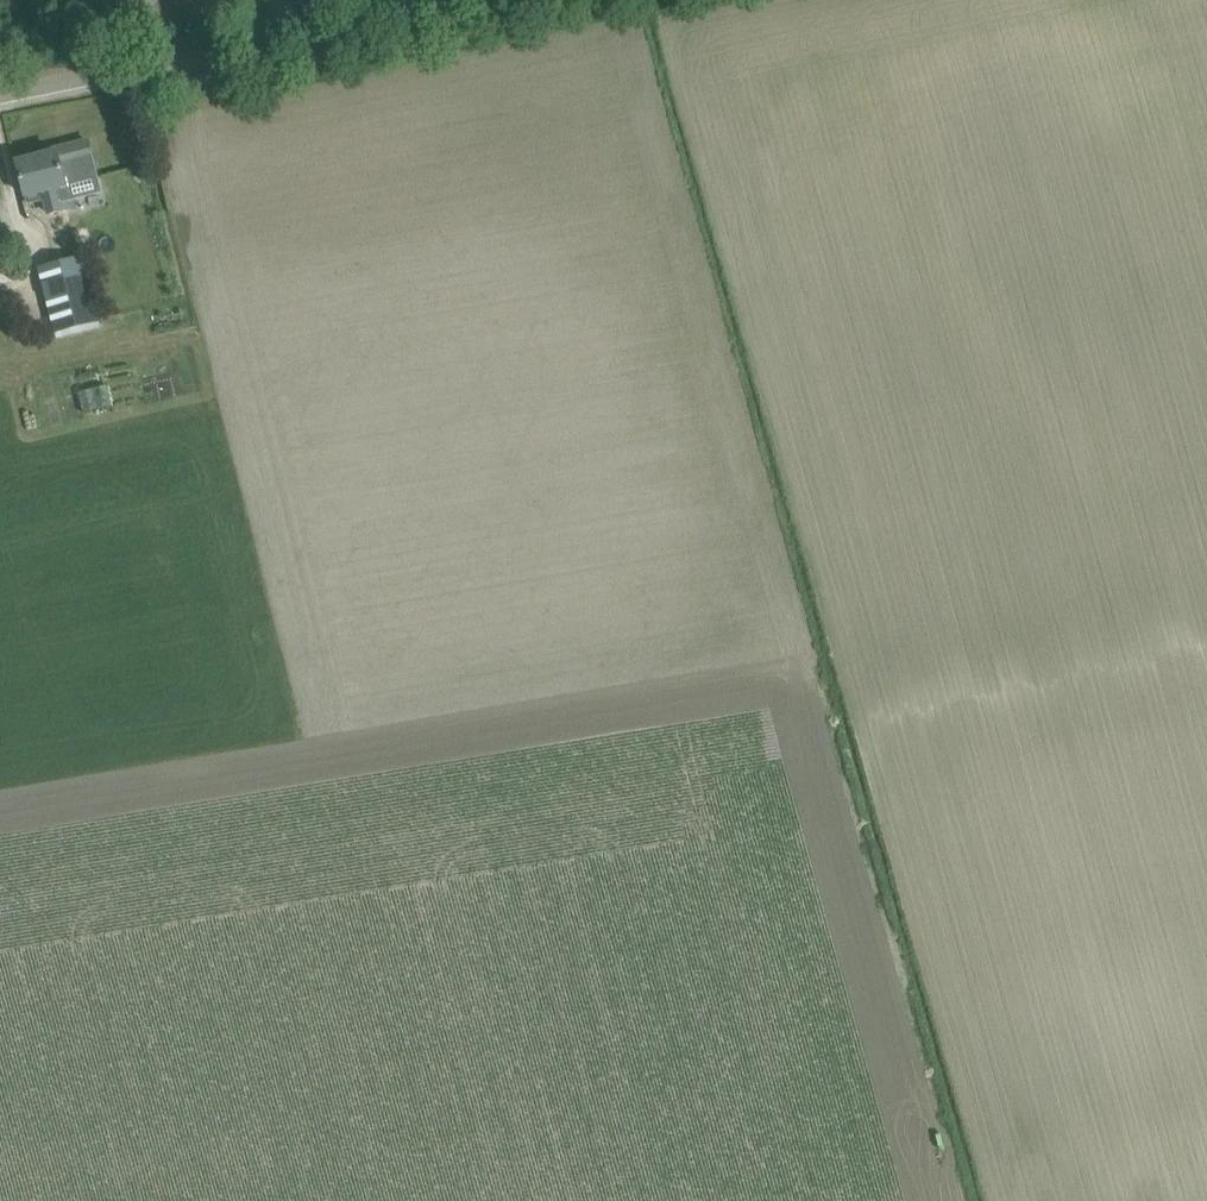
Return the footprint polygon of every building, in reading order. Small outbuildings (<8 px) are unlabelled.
[(98,177),(88,140),(55,148),(56,152),(17,162),(26,195),(45,190),(51,213),(69,208),(63,186),(98,177)] [(43,266),(39,267),(56,333),(100,322),(102,321),(101,318),(101,317),(85,256),(66,260),(43,266)]
